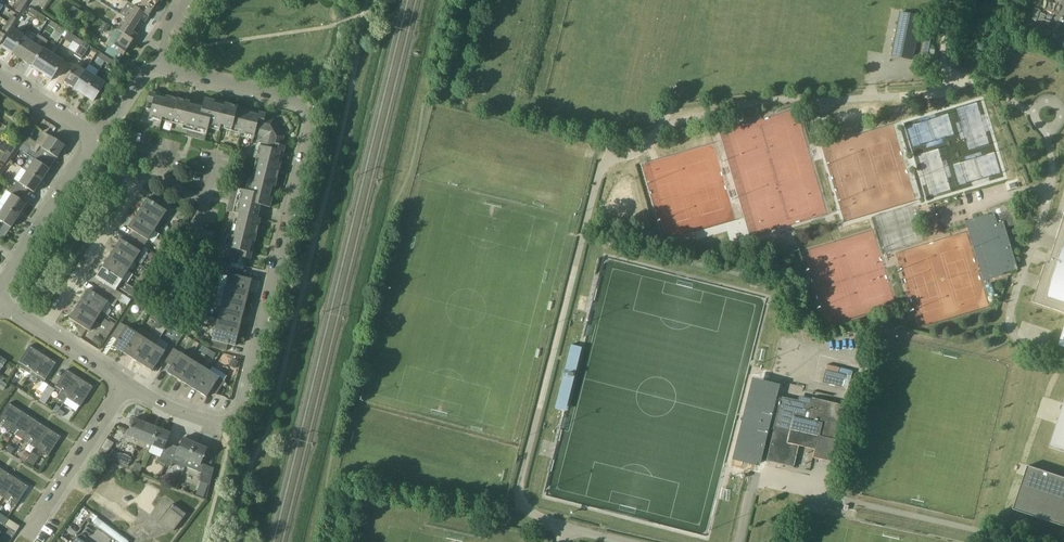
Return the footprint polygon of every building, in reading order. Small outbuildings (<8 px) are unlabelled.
[(149,15),(153,9),(155,11),(159,4),(152,0),(143,0),(138,8),(149,15)] [(25,5),(20,2),(15,10),(20,13),(25,5)] [(137,24),(141,18),(145,21),(149,15),(138,8),(134,5),(126,17),(137,24)] [(83,12),(73,6),(63,22),(73,28),(83,12)] [(28,13),(35,17),(38,13),(31,8),(28,13)] [(38,13),(35,17),(43,22),(46,17),(38,13)] [(913,61),(914,54),(922,18),(900,14),(892,56),(913,61)] [(12,15),(8,22),(12,25),(16,18),(12,15)] [(133,30),(137,24),(126,17),(118,29),(134,39),(138,33),(133,30)] [(48,25),(55,30),(58,25),(51,21),(48,25)] [(3,29),(7,32),(12,25),(8,22),(3,29)] [(103,22),(99,28),(106,32),(110,26),(103,22)] [(65,37),(68,32),(58,25),(55,30),(65,37)] [(12,53),(24,36),(14,29),(2,47),(12,53)] [(116,52),(120,54),(123,56),(134,39),(118,29),(117,29),(107,45),(117,51),(116,52)] [(83,41),(68,32),(65,37),(64,39),(74,45),(75,43),(80,46),(83,41)] [(32,66),(44,48),(48,42),(38,35),(34,42),(22,60),(32,66)] [(34,42),(24,36),(12,53),(22,60),(34,42)] [(83,41),(80,46),(74,55),(81,59),(90,46),(83,41)] [(42,72),(53,55),(50,53),(44,48),(32,66),(42,72)] [(105,62),(108,57),(101,53),(98,57),(105,62)] [(58,57),(53,55),(42,72),(52,79),(64,61),(58,57)] [(108,57),(105,62),(112,66),(115,62),(108,57)] [(64,81),(74,88),(85,70),(75,64),(64,81)] [(84,94),(96,77),(85,70),(74,88),(84,94)] [(84,94),(94,101),(106,83),(96,77),(84,94)] [(163,117),(174,120),(179,99),(167,96),(166,99),(155,96),(156,93),(150,92),(147,101),(153,103),(150,117),(162,120),(163,117)] [(221,125),(234,128),(239,107),(225,103),(224,106),(220,105),(214,104),(215,101),(205,98),(203,105),(191,102),(179,99),(174,120),(184,122),(183,125),(181,135),(205,141),(207,131),(209,125),(220,128),(221,125)] [(239,107),(234,128),(243,130),(242,133),(254,136),(255,135),(260,136),(265,117),(266,113),(260,112),(259,115),(248,112),(249,109),(239,107)] [(26,121),(30,115),(24,111),(20,118),(26,121)] [(274,119),(265,117),(260,136),(263,137),(280,129),(274,119)] [(28,131),(23,128),(18,134),(23,138),(28,131)] [(262,140),(282,145),(285,136),(280,129),(263,137),(262,140)] [(38,143),(28,137),(24,144),(30,148),(31,148),(48,159),(52,154),(58,158),(59,157),(57,156),(65,145),(65,146),(65,145),(45,132),(38,143)] [(18,134),(14,141),(19,144),(23,138),(18,134)] [(278,162),(279,159),(281,151),(284,152),(285,146),(282,145),(262,140),(261,146),(260,145),(257,158),(260,159),(257,169),(278,174),(281,162),(278,162)] [(24,144),(20,149),(30,156),(23,168),(27,171),(42,180),(49,169),(50,169),(50,168),(44,165),(48,159),(31,148),(30,148),(24,144)] [(10,156),(14,150),(10,146),(5,153),(10,156)] [(5,153),(0,159),(5,163),(10,156),(5,153)] [(685,242),(664,158),(647,163),(668,247),(685,242)] [(258,230),(261,218),(264,205),(270,207),(273,197),(270,196),(272,188),(272,186),(275,186),(278,174),(257,169),(255,180),(251,179),(249,191),(242,189),(233,187),(227,211),(236,213),(239,214),(237,224),(258,230)] [(42,180),(27,171),(20,182),(18,181),(14,186),(25,194),(29,188),(35,192),(35,191),(42,180)] [(12,193),(4,205),(19,215),(27,203),(27,204),(27,203),(22,199),(25,194),(14,186),(12,185),(8,191),(12,193)] [(167,211),(147,197),(146,199),(147,199),(141,208),(161,221),(167,211)] [(989,209),(988,209),(990,216),(974,221),(982,246),(984,246),(994,276),(991,276),(991,277),(1019,269),(1007,227),(1019,224),(1012,202),(989,209)] [(12,227),(12,226),(19,215),(4,205),(0,212),(0,219),(12,227)] [(161,221),(141,208),(135,217),(155,230),(161,221)] [(134,231),(131,237),(145,246),(148,241),(155,230),(135,217),(129,226),(128,227),(134,231)] [(1050,263),(1046,262),(1033,302),(1063,312),(1063,218),(1050,263)] [(176,221),(171,227),(176,231),(181,224),(176,221)] [(258,230),(237,224),(234,235),(231,235),(228,247),(242,250),(241,256),(251,259),(252,252),(249,251),(252,241),(255,242),(258,230)] [(176,231),(171,227),(167,234),(172,237),(176,231)] [(120,239),(114,249),(135,262),(141,252),(140,252),(145,246),(131,237),(127,242),(121,238),(120,239)] [(135,262),(114,249),(108,258),(129,271),(135,262)] [(108,258),(102,267),(123,280),(129,271),(108,258)] [(227,274),(225,285),(249,291),(252,280),(252,279),(245,277),(247,270),(231,266),(229,275),(227,274)] [(102,281),(98,287),(118,299),(122,293),(116,290),(123,280),(102,267),(97,276),(96,276),(95,277),(102,281)] [(144,271),(139,278),(144,281),(148,274),(144,271)] [(84,278),(81,284),(87,287),(87,286),(94,290),(96,285),(84,278)] [(140,287),(144,281),(139,278),(135,284),(140,287)] [(123,281),(119,287),(133,296),(137,290),(123,281)] [(225,285),(222,295),(246,301),(249,291),(225,285)] [(118,299),(98,287),(95,292),(88,288),(88,289),(82,298),(102,311),(108,315),(114,306),(118,299)] [(222,295),(220,306),(244,312),(246,301),(222,295)] [(82,298),(76,307),(96,320),(102,311),(82,298)] [(133,312),(134,313),(137,313),(138,312),(140,310),(140,308),(139,306),(137,305),(135,305),(133,306),(132,308),(132,310),(133,312)] [(244,312),(220,306),(217,317),(241,323),(244,312)] [(69,317),(90,330),(96,320),(76,307),(70,317),(70,316),(69,317)] [(150,318),(156,322),(159,317),(153,313),(150,318)] [(166,322),(159,317),(156,322),(161,325),(163,326),(166,322)] [(217,317),(214,328),(238,334),(241,323),(217,317)] [(116,324),(111,321),(107,328),(111,331),(116,324)] [(125,327),(120,324),(119,324),(112,336),(118,339),(113,346),(114,347),(115,346),(123,352),(135,333),(125,327)] [(101,325),(97,331),(107,338),(111,331),(107,328),(101,325)] [(210,347),(211,347),(226,351),(228,344),(236,346),(236,344),(238,334),(214,328),(211,341),(212,341),(210,347)] [(145,339),(135,333),(123,352),(133,358),(145,339)] [(99,346),(103,340),(95,335),(91,341),(99,346)] [(154,345),(145,339),(133,358),(142,364),(154,345)] [(568,409),(582,346),(571,343),(557,407),(568,409)] [(30,374),(44,353),(43,353),(42,355),(30,347),(31,345),(17,366),(18,366),(19,365),(31,372),(30,374)] [(165,352),(154,345),(142,364),(152,370),(151,370),(152,371),(160,359),(166,362),(174,349),(169,346),(165,352)] [(207,354),(209,349),(203,345),(200,349),(207,354)] [(180,353),(174,349),(166,362),(172,366),(167,372),(169,373),(169,372),(178,378),(191,358),(181,351),(180,353)] [(207,354),(213,358),(216,353),(209,349),(207,354)] [(44,353),(30,374),(31,373),(44,381),(57,362),(56,361),(55,363),(43,355),(44,354),(44,353)] [(187,384),(200,364),(191,358),(178,378),(187,384)] [(233,358),(229,364),(235,368),(239,361),(233,358)] [(209,370),(200,364),(187,384),(197,390),(209,370)] [(68,396),(80,379),(79,378),(67,370),(55,388),(68,396)] [(219,376),(209,370),(197,390),(206,396),(207,397),(211,390),(217,394),(226,380),(220,377),(220,376),(219,375),(219,376)] [(846,375),(825,370),(821,383),(843,388),(846,375)] [(80,379),(68,396),(68,397),(81,405),(93,387),(92,387),(80,379)] [(43,393),(49,385),(46,383),(44,382),(43,381),(38,390),(43,393)] [(45,404),(55,390),(54,389),(55,389),(49,385),(39,400),(45,404)] [(781,396),(775,426),(791,429),(819,436),(835,440),(843,404),(812,397),(812,398),(799,395),(798,400),(781,396)] [(22,412),(9,404),(0,417),(0,423),(10,430),(22,412)] [(1051,447),(1063,451),(1063,408),(1051,447)] [(22,412),(10,430),(11,430),(23,438),(35,420),(34,420),(22,412)] [(125,440),(138,445),(146,423),(134,418),(125,440)] [(35,420),(23,438),(36,446),(47,428),(35,420)] [(146,423),(138,445),(150,450),(152,445),(159,428),(146,423)] [(819,436),(791,429),(775,426),(766,461),(794,467),(799,445),(820,450),(818,458),(830,461),(835,440),(819,436)] [(48,429),(47,428),(36,446),(36,447),(49,455),(61,437),(60,436),(48,429)] [(152,445),(164,450),(167,442),(171,433),(159,428),(152,445)] [(168,456),(165,463),(171,466),(173,463),(185,468),(186,466),(188,460),(195,443),(183,438),(179,447),(174,459),(168,456)] [(101,447),(108,451),(112,446),(110,445),(109,444),(107,443),(105,441),(104,443),(101,447)] [(12,443),(7,450),(13,454),(17,447),(12,443)] [(195,443),(188,460),(186,466),(202,473),(200,481),(210,484),(214,468),(202,463),(204,457),(205,457),(205,456),(204,455),(208,448),(195,443)] [(113,449),(109,455),(116,460),(121,453),(121,451),(118,449),(116,451),(113,449)] [(30,454),(25,451),(21,456),(26,459),(30,454)] [(40,456),(33,451),(27,461),(34,465),(40,456)] [(165,463),(168,456),(162,454),(161,457),(160,461),(165,463)] [(137,462),(134,470),(141,473),(144,465),(137,462)] [(1028,466),(1014,510),(1063,526),(1063,477),(1028,466)] [(0,474),(0,494),(3,496),(4,496),(15,478),(3,470),(2,470),(0,474)] [(162,477),(166,482),(171,479),(168,473),(162,477)] [(16,478),(15,478),(4,496),(17,505),(28,487),(28,486),(16,478)] [(191,481),(188,489),(195,492),(198,484),(191,481)] [(139,500),(147,505),(157,490),(149,485),(139,500)] [(186,514),(178,507),(173,504),(160,521),(173,531),(186,514)] [(5,524),(17,532),(20,526),(9,518),(0,513),(0,521),(5,524)]
